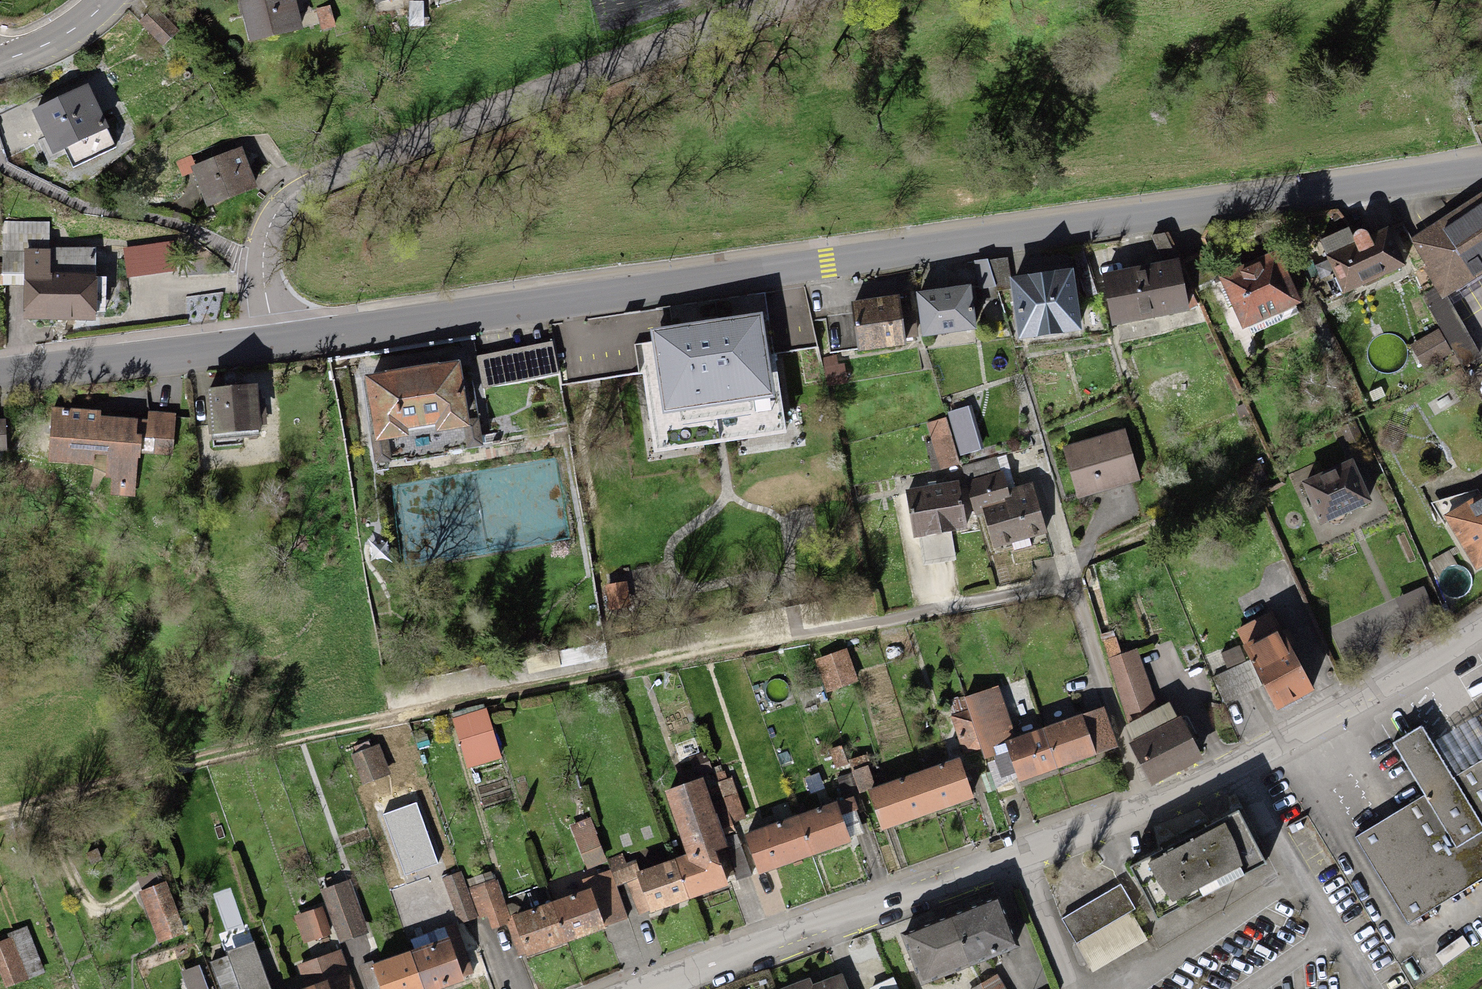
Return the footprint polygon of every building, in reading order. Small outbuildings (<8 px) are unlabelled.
[(240,0),(250,41),(303,29),(296,0),(241,0),(240,0)] [(330,5),(316,9),(322,30),(335,26),(330,5)] [(140,23),(163,46),(178,31),(155,8),(140,23)] [(89,84),(33,110),(53,154),(65,149),(72,164),(114,144),(108,129),(110,128),(89,84)] [(1478,142),(1481,141),(1481,123),(1474,124),(1471,124),(1478,142)] [(242,147),(192,167),(207,207),(257,188),(242,147)] [(192,155),(177,161),(183,176),(198,169),(192,155)] [(1410,240),(1442,300),(1481,274),(1481,193),(1410,240)] [(24,285),(24,320),(96,320),(96,248),(50,248),(50,222),(3,222),(3,285),(24,285)] [(1319,240),(1343,297),(1406,267),(1389,227),(1370,236),(1368,233),(1365,231),(1360,231),(1357,232),(1354,235),(1353,239),(1354,243),(1352,244),(1346,230),(1319,240)] [(1219,278),(1242,331),(1303,305),(1280,252),(1219,278)] [(988,259),(975,261),(980,289),(996,287),(988,259)] [(1180,260),(1102,274),(1112,328),(1118,327),(1120,339),(1192,326),(1180,260)] [(1073,270),(1011,278),(1019,339),(1082,331),(1073,270)] [(1438,285),(1420,295),(1463,367),(1481,356),(1438,285)] [(916,293),(922,338),(977,331),(971,286),(916,293)] [(852,302),(858,352),(905,346),(900,297),(852,302)] [(652,331),(665,416),(774,399),(761,315),(652,331)] [(1453,353),(1438,329),(1410,346),(1424,370),(1453,353)] [(554,342),(478,355),(484,389),(560,376),(554,342)] [(460,361),(365,376),(375,443),(409,438),(408,431),(435,427),(436,433),(470,428),(460,361)] [(206,389),(208,436),(260,433),(258,386),(206,389)] [(971,405),(947,412),(961,456),(984,449),(971,405)] [(102,411),(52,408),(48,462),(93,465),(94,455),(107,456),(106,478),(112,479),(111,496),(135,498),(138,459),(141,459),(143,438),(175,440),(176,414),(148,412),(148,420),(102,417),(102,411)] [(947,417),(926,422),(939,470),(959,465),(947,417)] [(1126,429),(1062,448),(1077,499),(1141,481),(1126,429)] [(1046,534),(1033,483),(1008,489),(1003,472),(1000,473),(996,457),(962,466),(975,517),(985,515),(994,548),(1046,534)] [(1353,460),(1302,483),(1321,526),(1372,503),(1353,460)] [(960,481),(906,489),(913,539),(920,538),(924,565),(955,560),(951,532),(967,530),(960,481)] [(1444,517),(1476,571),(1481,567),(1481,494),(1444,517)] [(1440,621),(1424,586),(1396,599),(1411,633),(1440,621)] [(1272,611),(1236,629),(1243,643),(1244,645),(1242,646),(1246,653),(1247,652),(1250,659),(1264,685),(1277,711),(1314,693),(1272,611)] [(1243,643),(1220,653),(1228,669),(1250,659),(1243,643)] [(848,649),(815,659),(826,693),(859,682),(848,649)] [(1138,649),(1107,659),(1125,715),(1157,705),(1138,649)] [(1224,703),(1264,685),(1250,659),(1212,677),(1224,703)] [(1003,741),(1016,737),(999,686),(963,698),(967,710),(950,716),(963,754),(981,748),(985,759),(1007,751),(1003,741)] [(1181,717),(1178,718),(1170,703),(1125,726),(1133,741),(1129,743),(1151,786),(1204,760),(1181,717)] [(1118,747),(1104,707),(1043,729),(1057,769),(1118,747)] [(502,758),(486,708),(452,718),(468,769),(502,758)] [(1472,718),(1481,735),(1481,712),(1472,718)] [(1472,718),(1430,744),(1452,780),(1481,762),(1481,735),(1472,718)] [(1355,837),(1405,920),(1481,874),(1481,762),(1452,780),(1430,744),(1419,725),(1393,741),(1425,795),(1355,837)] [(1043,729),(1005,743),(1020,782),(1057,769),(1043,729)] [(390,775),(379,745),(350,756),(361,785),(390,775)] [(843,745),(829,749),(835,768),(849,764),(843,745)] [(701,754),(690,758),(697,776),(713,770),(707,754),(702,756),(701,754)] [(960,758),(922,772),(937,812),(974,799),(960,758)] [(868,766),(852,771),(860,793),(876,788),(868,766)] [(876,788),(868,791),(882,831),(937,812),(922,772),(876,788)] [(733,823),(747,818),(733,778),(719,783),(733,823)] [(687,856),(674,859),(688,900),(728,887),(716,853),(729,849),(705,779),(665,792),(687,856)] [(853,797),(800,816),(814,856),(851,843),(842,816),(858,810),(853,797)] [(1268,863),(1240,811),(1211,826),(1208,821),(1160,846),(1163,852),(1132,868),(1160,920),(1268,863)] [(800,816),(745,834),(760,875),(814,856),(800,816)] [(591,817),(570,825),(588,870),(608,862),(607,859),(591,817)] [(737,880),(751,875),(742,847),(727,852),(737,880)] [(622,853),(607,859),(617,886),(642,876),(637,863),(627,867),(622,853)] [(674,859),(636,873),(650,913),(688,900),(674,859)] [(586,890),(553,902),(567,943),(601,931),(606,929),(605,927),(628,919),(611,870),(582,880),(586,890)] [(459,924),(479,918),(488,915),(492,929),(511,923),(497,879),(495,880),(492,871),(467,879),(470,887),(467,888),(462,872),(444,878),(459,924)] [(350,880),(320,891),(340,944),(369,933),(350,880)] [(168,882),(140,892),(158,944),(187,934),(168,882)] [(1135,908),(1120,883),(1061,919),(1076,943),(1135,908)] [(999,898),(902,935),(922,985),(1019,947),(999,898)] [(553,902),(513,916),(528,957),(567,943),(553,902)] [(323,907),(295,916),(303,943),(332,935),(323,907)] [(1132,911),(1076,943),(1092,971),(1148,939),(1132,911)] [(411,952),(424,988),(443,988),(466,981),(465,977),(474,974),(457,924),(411,939),(415,951),(411,952)] [(0,941),(0,973),(6,988),(46,972),(28,926),(7,933),(9,938),(0,941)] [(254,942),(226,952),(228,956),(212,962),(222,988),(271,988),(254,942)] [(342,950),(296,965),(304,988),(356,988),(342,950)] [(373,966),(381,988),(424,988),(411,952),(373,966)] [(181,972),(187,988),(208,988),(200,965),(181,972)] [(842,973),(814,984),(811,976),(778,988),(848,988),(842,973)] [(971,988),(1006,988),(997,974),(971,988)] [(894,978),(871,988),(899,988),(894,978)]
